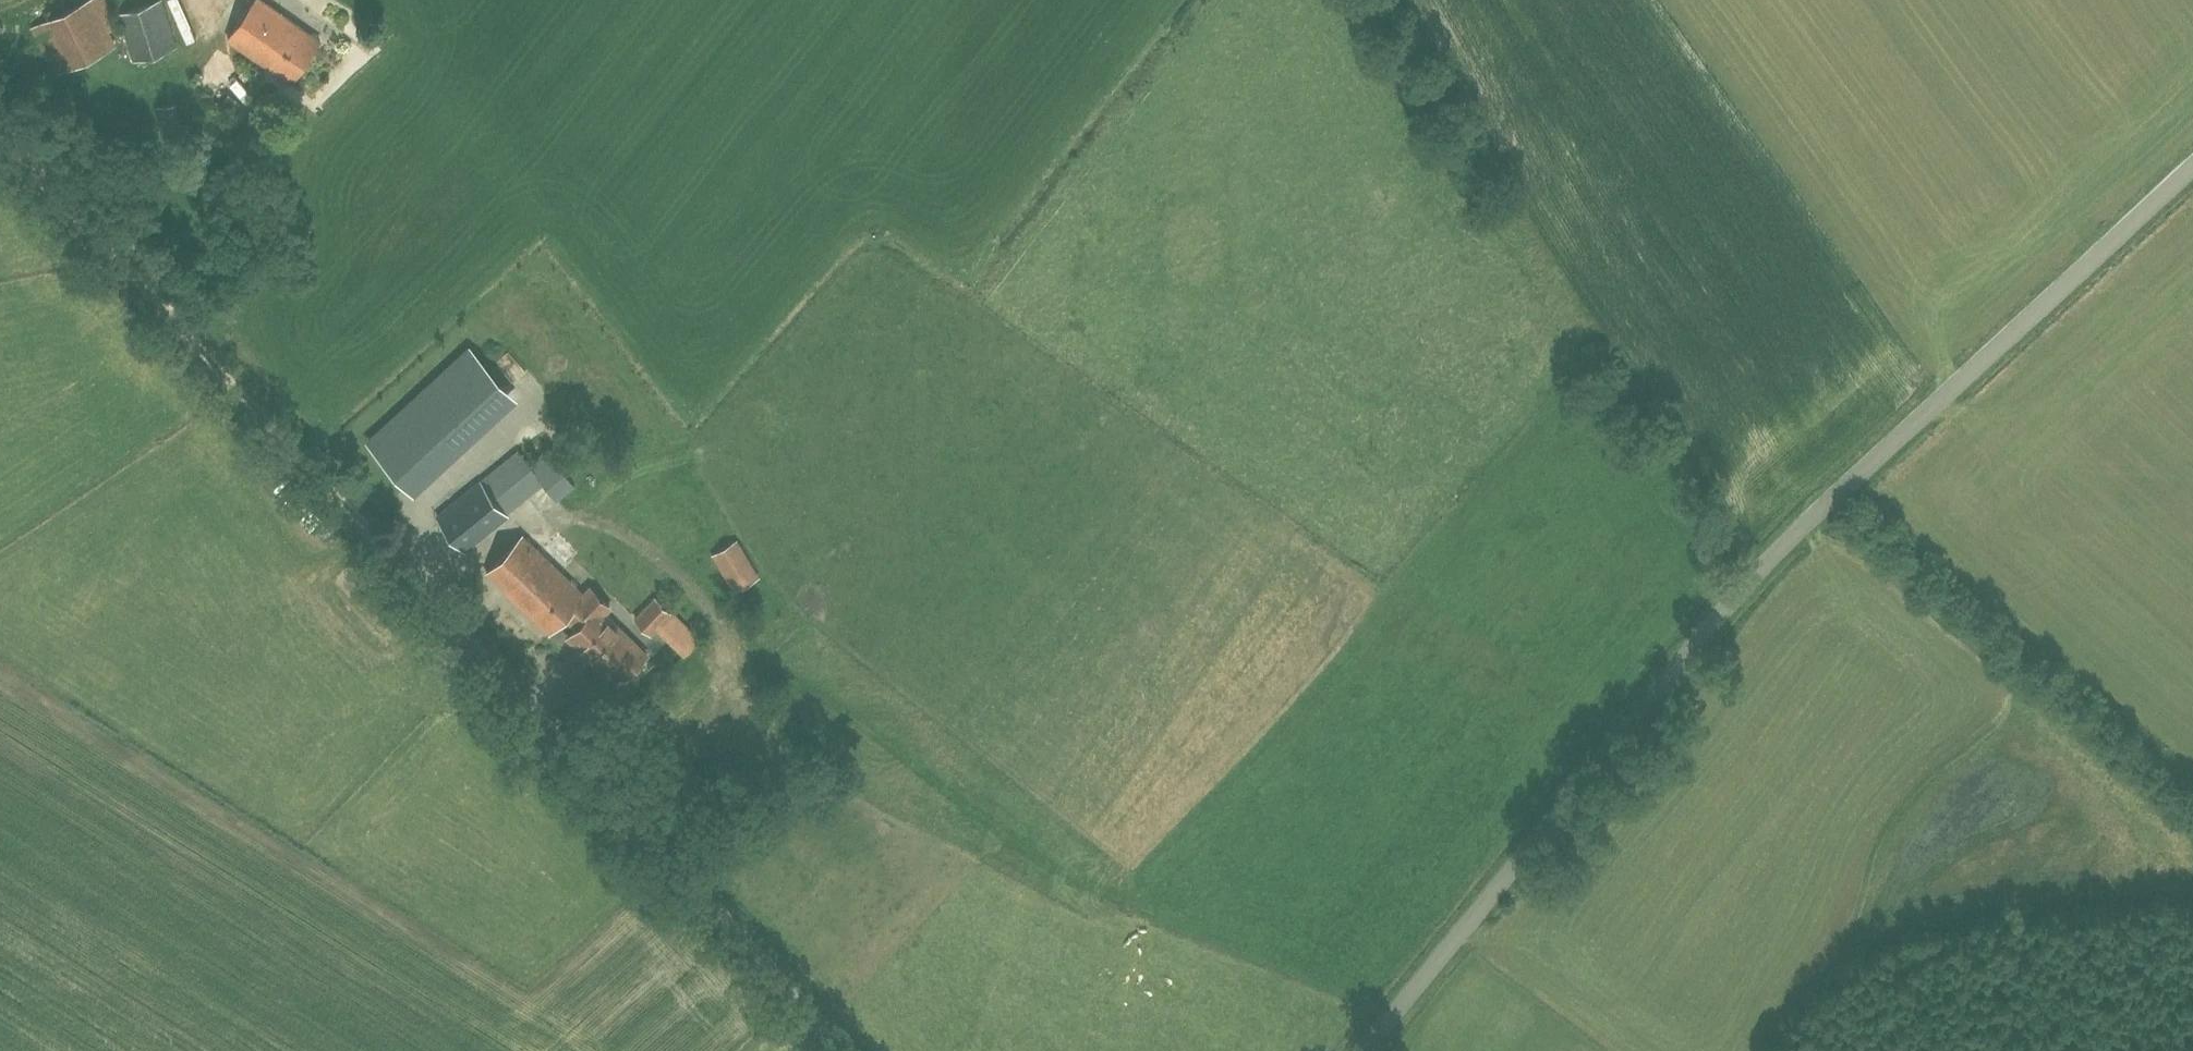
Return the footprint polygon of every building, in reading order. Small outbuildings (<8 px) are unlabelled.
[(117,27),(111,15),(113,13),(107,0),(88,0),(33,27),(56,75),(116,46),(108,31),(117,27)] [(321,41),(261,0),(256,0),(230,39),(293,82),(321,41)] [(135,61),(177,48),(163,1),(120,14),(135,61)] [(563,467),(543,483),(557,499),(576,484),(563,467)] [(508,514),(482,482),(438,517),(466,551),(509,516),(508,514)] [(322,535),(331,547),(344,537),(334,525),(322,535)] [(570,637),(585,651),(593,643),(590,640),(610,618),(605,613),(611,606),(592,588),(586,595),(523,535),(488,573),(551,633),(567,616),(579,628),(570,637)] [(736,593),(762,577),(739,539),(713,555),(736,593)] [(636,620),(650,633),(671,612),(657,598),(636,620)] [(605,670),(614,662),(629,676),(649,655),(610,618),(590,640),(593,643),(585,651),(605,670)]
